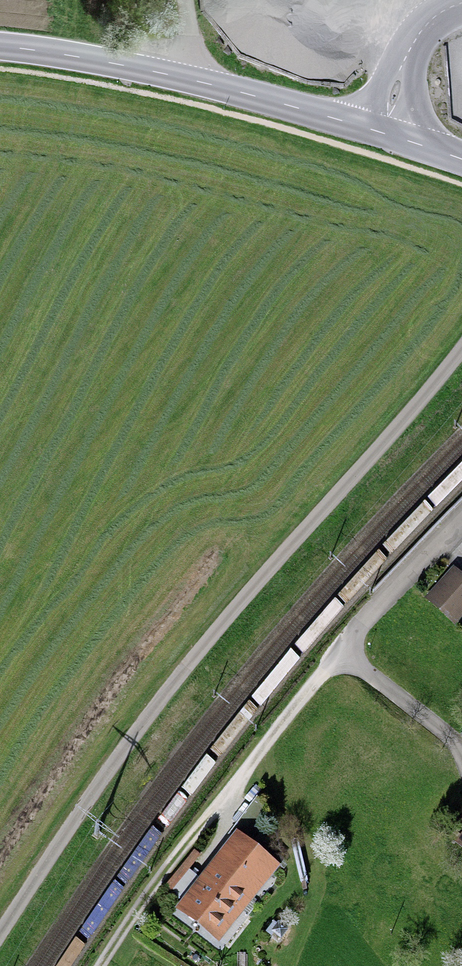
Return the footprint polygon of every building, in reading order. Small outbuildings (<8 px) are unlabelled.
[(459,619),(461,614),(461,580),(452,572),(432,598),(459,619)] [(171,897),(211,929),(243,889),(232,880),(255,851),(226,828),(171,897)]
